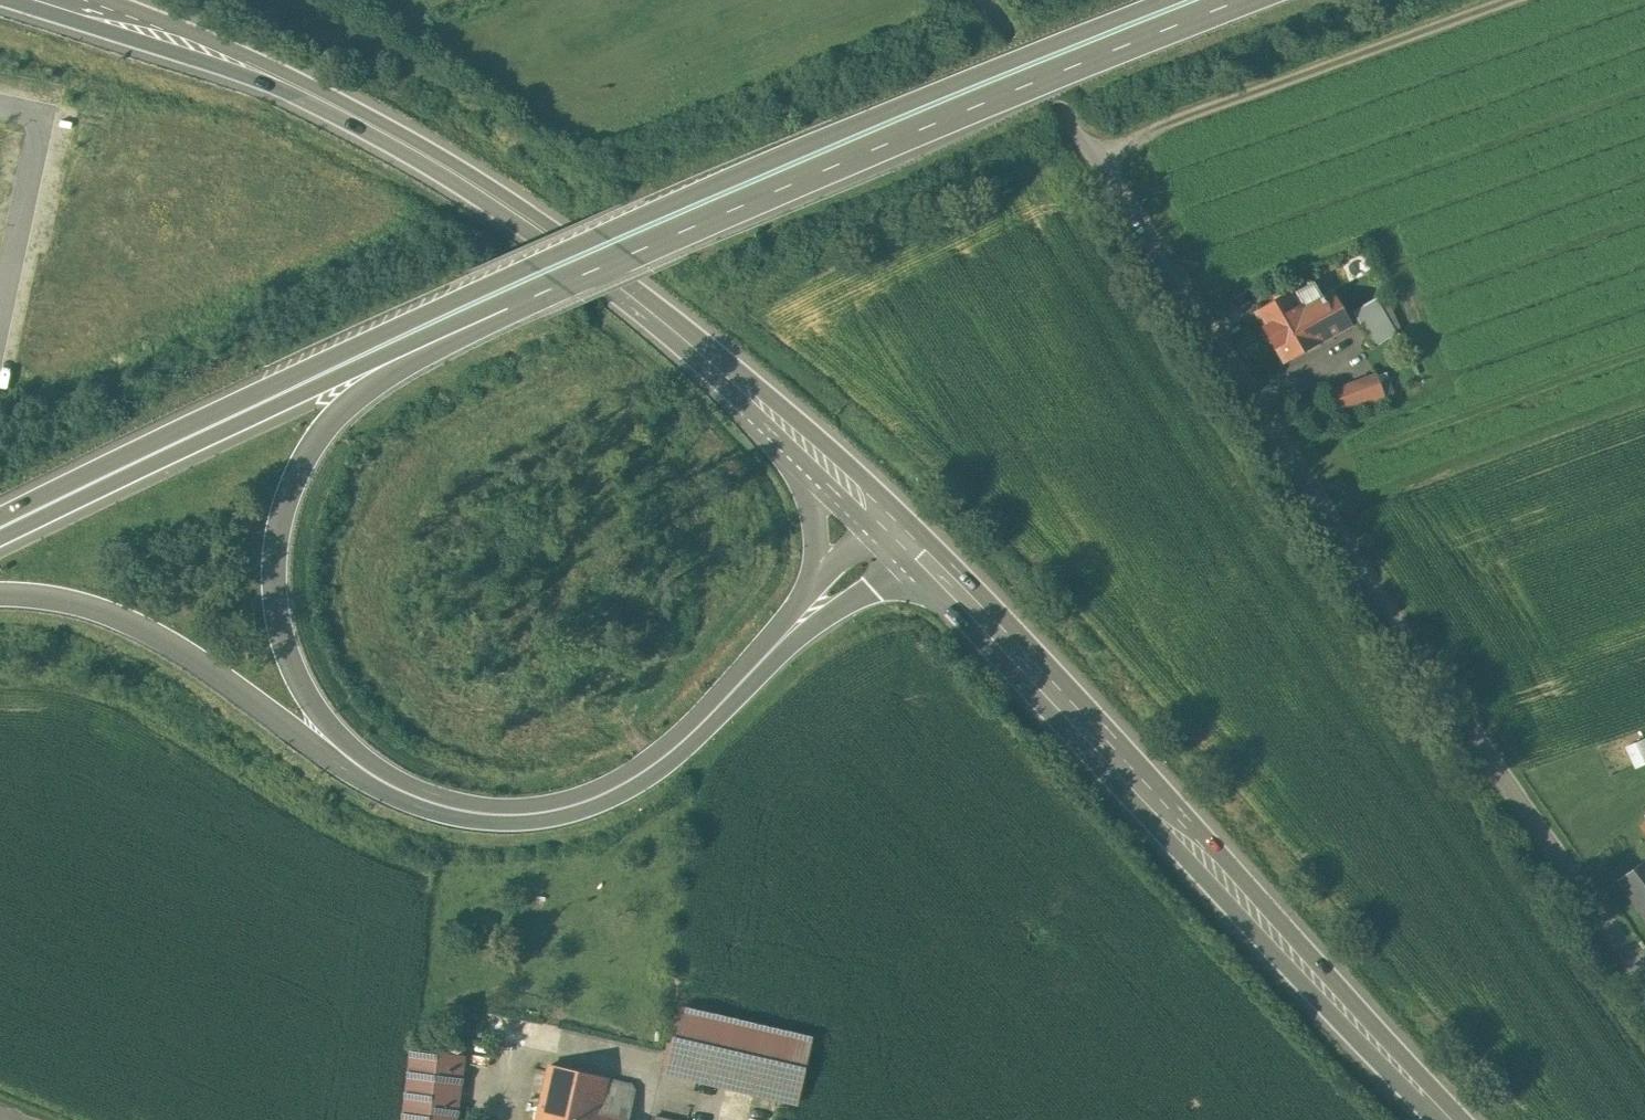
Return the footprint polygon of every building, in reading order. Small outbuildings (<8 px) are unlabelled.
[(1322,300),(1312,282),(1257,314),(1283,359),(1345,323),(1330,296),(1322,300)] [(1378,299),(1354,312),(1374,347),(1397,333),(1378,299)] [(1333,388),(1343,416),(1398,396),(1388,369),(1333,388)] [(1644,762),(1644,737),(1631,743),(1641,764),(1644,762)] [(1616,880),(1644,919),(1644,859),(1616,880)] [(809,1033),(680,1003),(664,1073),(795,1102),(809,1033)] [(410,1051),(402,1119),(456,1119),(462,1055),(410,1051)] [(546,1062),(532,1119),(627,1119),(635,1082),(546,1062)]
